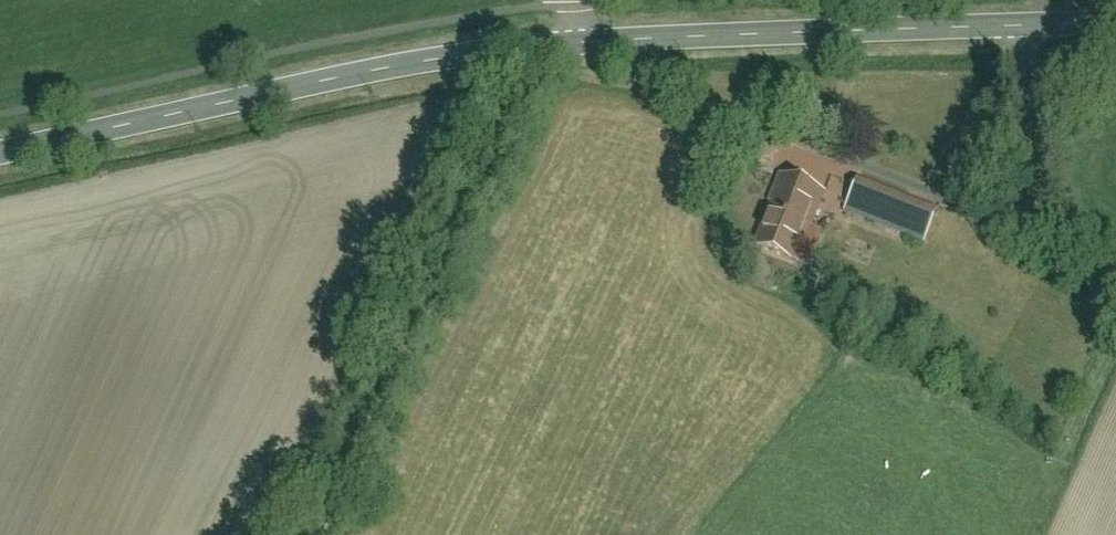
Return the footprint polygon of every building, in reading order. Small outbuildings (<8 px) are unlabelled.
[(793,262),(806,227),(814,230),(828,189),(787,174),(773,215),(781,218),(769,253),(793,262)] [(868,181),(852,221),(927,253),(944,213),(868,181)]
